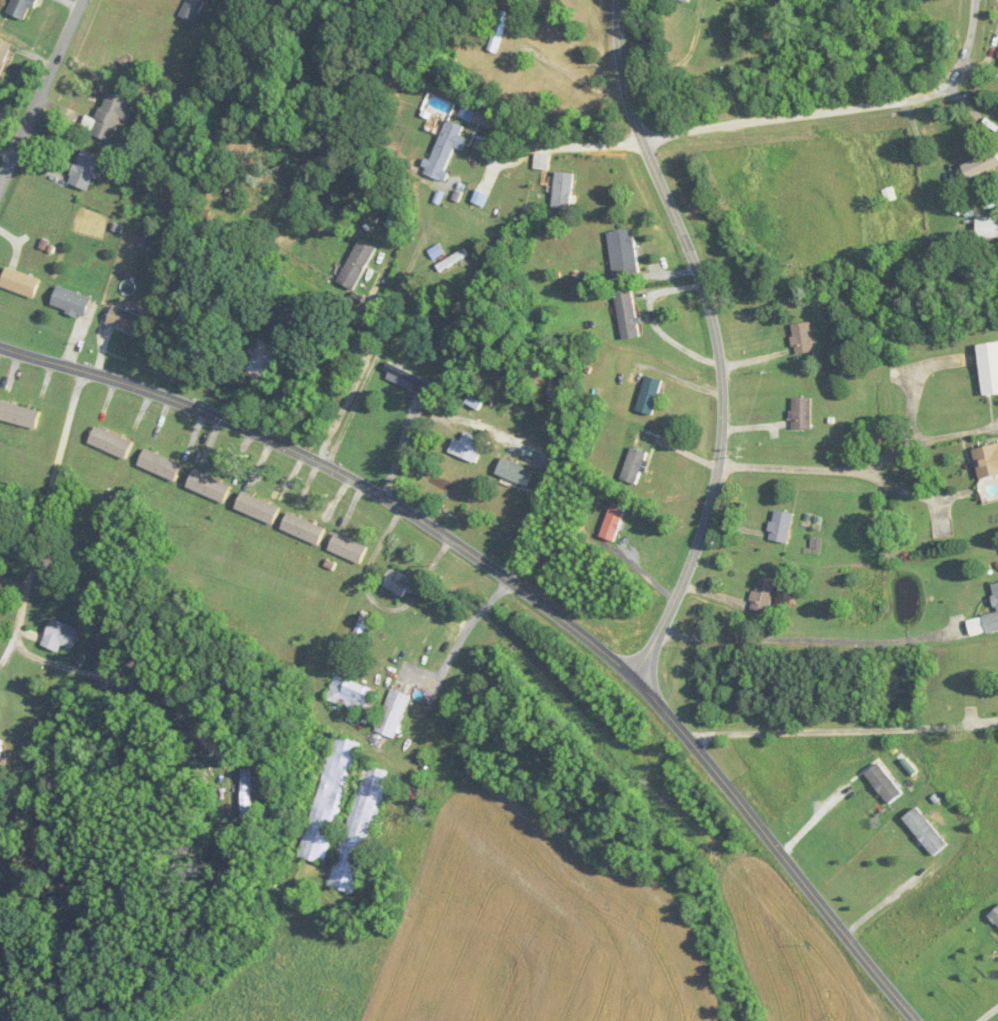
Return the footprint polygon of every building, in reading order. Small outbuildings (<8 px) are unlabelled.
[(24,22),(36,0),(13,0),(6,12),(24,22)] [(196,24),(205,3),(198,0),(187,0),(180,16),(196,24)] [(488,50),(496,53),(510,14),(502,11),(488,50)] [(14,46),(0,39),(0,75),(14,46)] [(128,101),(107,94),(98,121),(86,117),(81,131),(112,141),(119,118),(130,122),(134,110),(126,108),(128,101)] [(432,162),(428,161),(424,173),(443,180),(454,148),(464,152),(468,139),(461,137),(465,127),(447,120),(432,162)] [(69,182),(88,191),(102,159),(83,150),(69,182)] [(547,170),(548,157),(535,156),(535,169),(547,170)] [(551,208),(569,212),(576,176),(558,172),(551,208)] [(977,218),(977,239),(997,239),(997,218),(977,218)] [(635,229),(608,232),(614,276),(641,273),(635,229)] [(337,283),(354,292),(377,248),(360,239),(337,283)] [(41,279),(7,268),(1,287),(34,299),(41,279)] [(86,317),(92,298),(58,286),(51,306),(86,317)] [(640,338),(635,289),(616,292),(622,340),(640,338)] [(140,338),(147,318),(114,307),(107,326),(140,338)] [(794,354),(813,354),(813,324),(794,324),(794,354)] [(264,379),(281,352),(259,338),(242,366),(264,379)] [(983,396),(997,394),(997,342),(978,344),(983,396)] [(384,377),(412,390),(415,384),(427,390),(431,382),(391,363),(384,377)] [(655,415),(664,381),(646,376),(638,411),(655,415)] [(812,429),(812,398),(792,398),(792,429),(812,429)] [(2,401),(0,409),(0,420),(37,430),(42,411),(2,401)] [(134,443),(97,426),(89,443),(126,460),(134,443)] [(474,463),(484,440),(465,432),(461,441),(454,439),(449,452),(474,463)] [(979,479),(997,476),(997,445),(974,449),(979,479)] [(638,485),(649,453),(632,447),(621,480),(638,485)] [(183,463),(145,450),(139,467),(177,481),(183,463)] [(497,473),(527,487),(535,472),(504,458),(497,473)] [(187,488),(225,503),(232,486),(194,471),(187,488)] [(273,526),(281,509),(244,492),(236,509),(273,526)] [(627,509),(613,504),(600,537),(614,542),(627,509)] [(769,540),(789,544),(794,513),(774,510),(769,540)] [(319,546),(326,528),(289,513),(281,530),(319,546)] [(369,548),(336,533),(329,551),(361,565),(369,548)] [(418,582),(392,569),(383,586),(409,599),(418,582)] [(750,609),(769,614),(778,580),(759,575),(750,609)] [(987,633),(997,631),(997,584),(991,585),(997,613),(983,616),(987,633)] [(44,646),(60,651),(62,645),(74,649),(80,628),(52,619),(44,646)] [(363,639),(366,627),(358,625),(355,637),(363,639)] [(369,717),(378,690),(336,674),(326,700),(369,717)] [(394,740),(411,696),(391,688),(374,732),(394,740)] [(300,858),(327,865),(359,742),(332,735),(300,858)] [(890,805),(904,793),(879,763),(865,775),(890,805)] [(328,887),(355,895),(391,772),(363,764),(328,887)] [(242,769),(242,818),(251,818),(251,769),(242,769)] [(947,847),(921,807),(905,817),(932,857),(947,847)] [(989,917),(997,926),(997,908),(989,917)]
